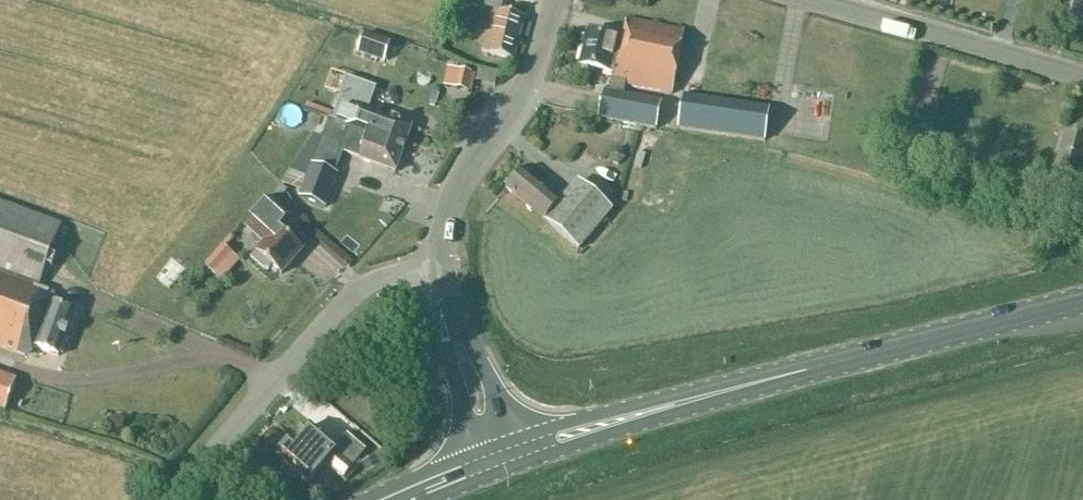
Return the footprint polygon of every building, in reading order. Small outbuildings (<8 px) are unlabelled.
[(484,8),(490,10),(480,51),(515,60),(525,17),(501,11),(504,0),(486,0),(484,8)] [(1069,20),(1082,24),(1082,0),(1075,0),(1069,20)] [(597,118),(612,121),(655,130),(660,103),(622,95),(624,85),(671,95),(684,32),(627,20),(622,41),(588,33),(579,66),(611,74),(607,93),(602,92),(597,118)] [(385,61),(391,43),(364,35),(358,53),(385,61)] [(472,73),(447,67),(443,86),(467,92),(472,73)] [(347,77),(332,119),(331,121),(404,147),(411,127),(360,109),(369,84),(347,77)] [(767,141),(771,108),(683,97),(679,130),(767,141)] [(297,159),(334,173),(342,152),(360,158),(360,159),(395,172),(404,147),(331,121),(332,119),(328,118),(321,138),(312,137),(297,159)] [(1082,168),(1082,143),(1064,138),(1055,172),(1052,171),(1045,194),(1038,192),(1034,206),(1062,214),(1072,178),(1080,180),(1082,168)] [(334,173),(297,159),(280,184),(300,191),(298,197),(325,209),(338,174),(334,173)] [(551,195),(521,170),(505,189),(578,250),(612,210),(578,182),(561,203),(551,195)] [(272,266),(281,275),(302,251),(278,230),(289,217),(270,200),(246,228),(265,244),(252,260),(263,270),(268,270),(272,266)] [(58,356),(74,313),(45,302),(48,293),(37,289),(61,225),(0,203),(0,347),(25,356),(29,345),(58,356)] [(240,261),(222,245),(204,266),(222,282),(240,261)] [(193,271),(180,279),(188,293),(202,284),(193,271)] [(17,380),(0,374),(0,410),(6,412),(17,380)] [(336,449),(310,427),(294,445),(292,444),(290,446),(285,445),(280,452),(282,456),(279,459),(309,485),(326,465),(343,480),(367,453),(347,436),(336,449)]
